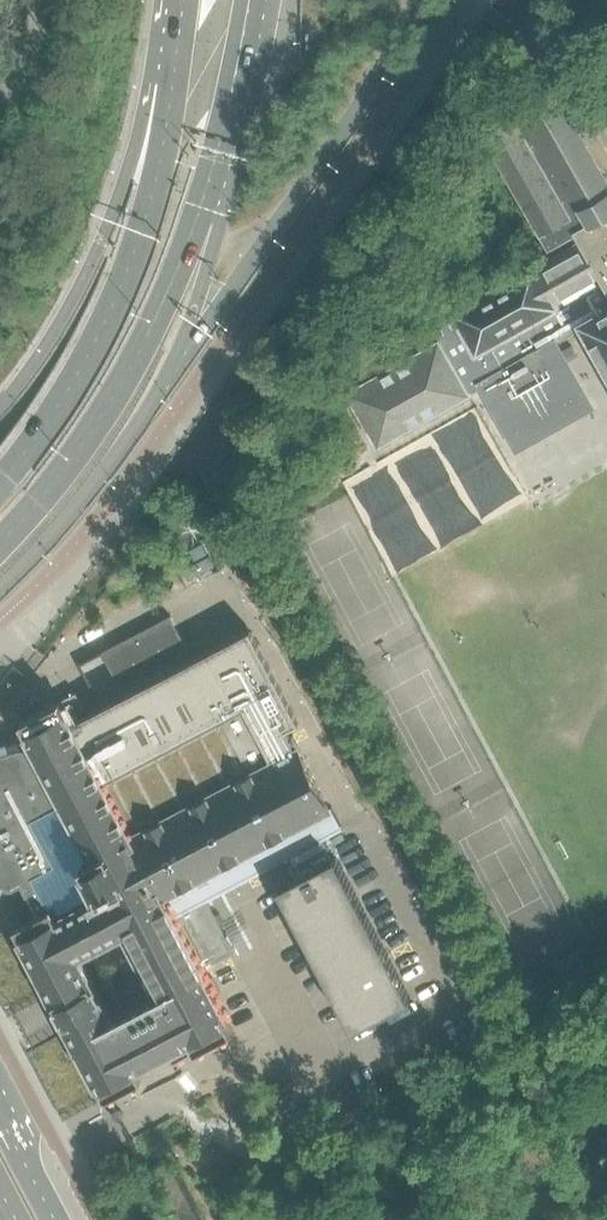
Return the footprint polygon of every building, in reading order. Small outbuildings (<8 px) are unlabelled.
[(557,342),(584,327),(606,367),(606,177),(555,85),(482,125),(549,245),(577,230),(583,240),(533,268),(533,266),(485,293),(476,276),(443,295),(453,312),(341,377),(349,391),(348,391),(379,445),(471,393),(470,392),(481,385),(515,444),(516,443),(515,441),(588,399),(589,401),(591,401),(557,342)] [(3,892),(4,892),(12,907),(21,923),(16,925),(51,992),(61,1010),(71,1029),(107,1097),(109,1096),(143,1077),(138,1066),(168,1051),(173,1061),(232,1029),(202,972),(205,971),(199,960),(209,955),(214,962),(235,951),(209,901),(208,900),(271,867),(282,886),(279,887),(354,1028),(411,997),(336,857),(334,858),(322,834),(339,825),(345,835),(353,831),(302,733),(294,737),(293,735),(291,736),(287,729),(296,724),(298,718),(258,641),(253,633),(246,630),(194,658),(171,615),(103,651),(126,694),(80,718),(76,711),(85,707),(77,691),(20,721),(28,735),(22,738),(21,737),(13,739),(1,743),(0,744),(0,891),(3,892)] [(115,1117),(116,1118),(118,1119),(120,1119),(122,1118),(123,1116),(123,1114),(122,1112),(120,1110),(118,1110),(116,1111),(115,1112),(114,1115),(115,1117)]
